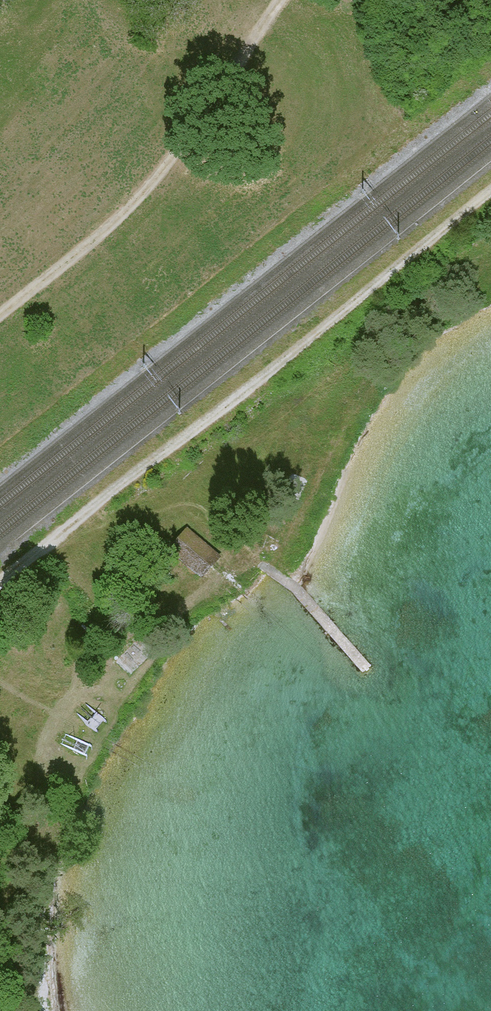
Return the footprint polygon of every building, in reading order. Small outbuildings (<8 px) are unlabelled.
[(219,556),(188,529),(170,549),(201,577),(219,556)]
